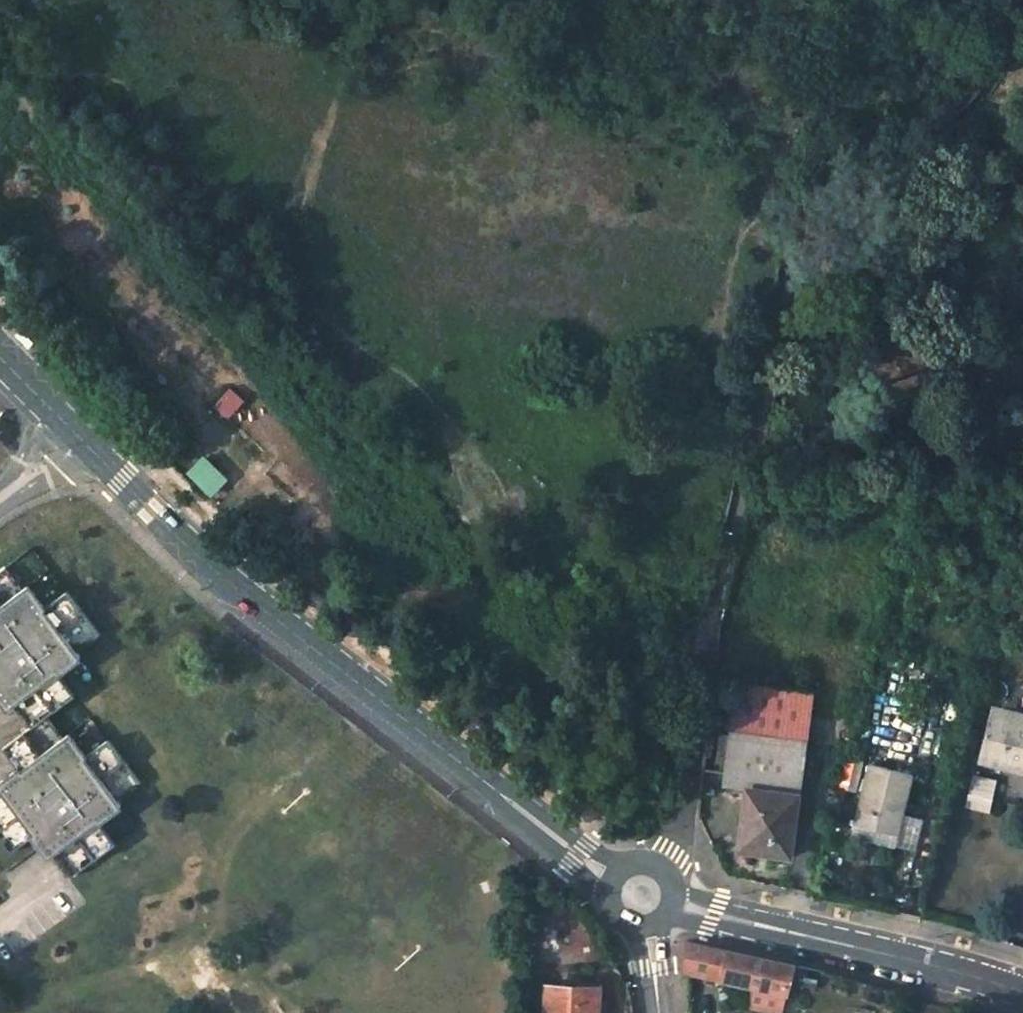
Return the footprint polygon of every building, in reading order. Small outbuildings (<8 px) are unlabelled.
[(205,495),(223,478),(199,453),(181,471),(205,495)] [(0,573),(0,699),(9,710),(13,707),(29,729),(2,748),(20,770),(0,786),(0,839),(10,852),(32,835),(49,857),(52,855),(69,877),(113,844),(97,821),(119,805),(112,797),(135,780),(107,741),(84,759),(67,736),(63,739),(46,717),(72,697),(56,675),(78,658),(72,649),(94,631),(65,593),(43,610),(26,587),(22,590),(6,568),(0,573)] [(737,684),(724,786),(745,789),(797,796),(810,693),(737,684)] [(980,758),(1022,768),(1022,722),(990,714),(980,758)] [(869,766),(854,825),(897,836),(912,777),(869,766)] [(745,789),(737,852),(788,859),(797,796),(745,789)] [(991,800),(969,794),(965,807),(988,813),(991,800)] [(698,1000),(703,947),(685,943),(686,998),(698,1000)] [(729,953),(722,980),(724,980),(756,987),(785,993),(792,967),(729,953)] [(800,997),(806,970),(792,967),(785,993),(800,997)] [(724,980),(719,1003),(727,999),(751,1004),(756,987),(724,980)] [(543,1012),(597,1012),(598,987),(544,985),(543,1012)]
